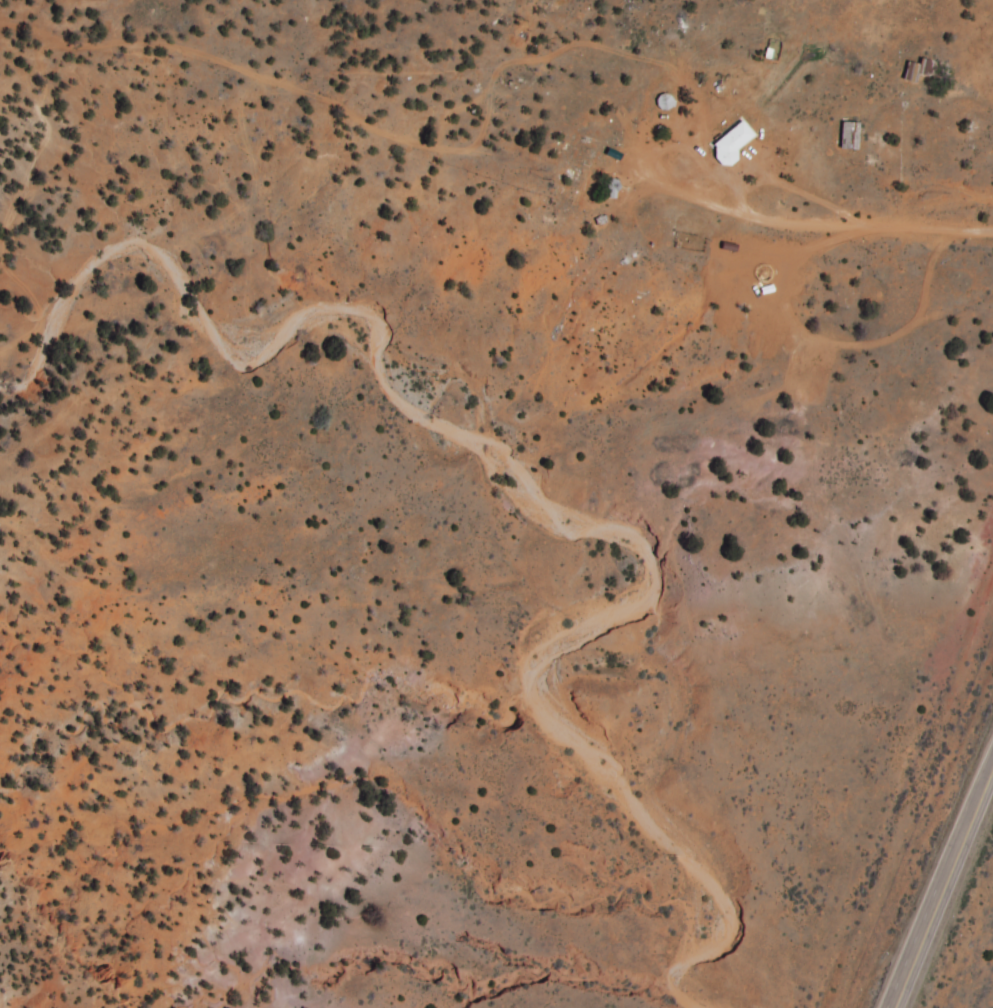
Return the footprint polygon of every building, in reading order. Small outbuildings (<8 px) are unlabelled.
[(927,75),(930,65),(907,59),(903,79),(915,82),(917,72),(927,75)] [(738,156),(734,151),(754,134),(740,118),(707,145),(725,167),(738,156)] [(840,148),(858,148),(858,121),(841,121),(840,148)]
